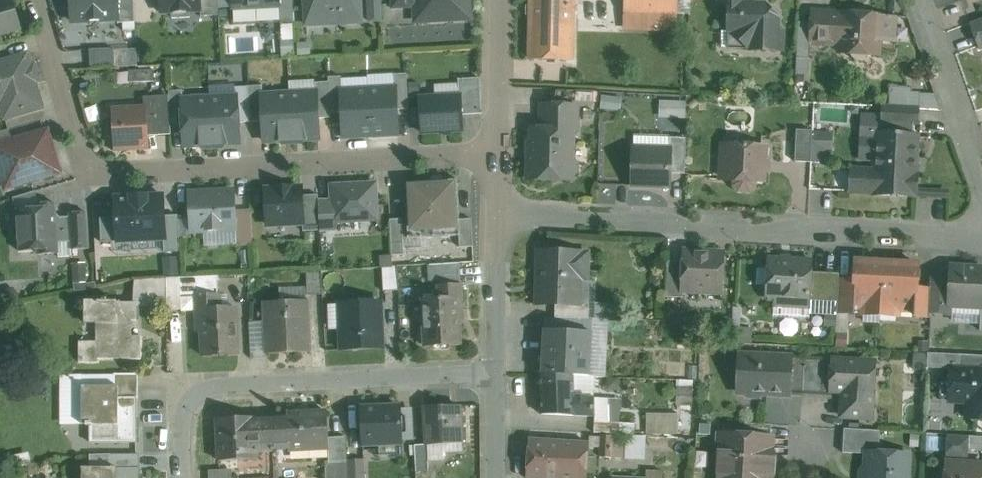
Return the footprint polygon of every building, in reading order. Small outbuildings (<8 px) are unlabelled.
[(19,28),(11,0),(0,0),(0,33),(19,28)] [(67,8),(72,8),(72,21),(119,19),(118,0),(66,0),(67,8)] [(119,19),(120,23),(136,22),(134,0),(118,0),(119,19)] [(161,12),(172,12),(173,18),(190,17),(190,11),(201,10),(201,0),(161,0),(161,12)] [(201,10),(201,16),(219,15),(218,0),(201,0),(201,10)] [(307,24),(362,22),(360,0),(306,0),(307,24)] [(416,5),(416,12),(428,11),(428,19),(430,19),(434,22),(444,21),(448,18),(470,17),(469,0),(416,0),(416,5)] [(530,59),(572,60),(574,0),(532,0),(530,59)] [(624,12),(648,12),(647,31),(677,33),(678,0),(625,0),(624,12)] [(745,3),(745,0),(720,0),(720,4),(730,4),(729,30),(732,30),(750,49),(782,50),(783,31),(778,30),(779,17),(765,3),(745,3)] [(380,4),(369,5),(370,21),(381,20),(380,4)] [(294,9),(281,9),(281,24),(294,23),(294,9)] [(830,11),(811,10),(810,42),(828,44),(830,11)] [(882,15),(842,12),(840,44),(849,44),(852,48),(851,55),(856,60),(862,61),(867,56),(868,54),(880,55),(882,15)] [(970,22),(979,49),(981,48),(981,18),(970,22)] [(91,64),(116,63),(115,46),(90,47),(91,64)] [(5,118),(42,107),(27,55),(0,62),(0,99),(5,118)] [(407,73),(394,74),(395,87),(396,87),(397,109),(409,109),(407,73)] [(342,76),(329,77),(329,82),(331,112),(343,112),(341,90),(342,90),(342,76)] [(460,96),(461,115),(482,114),(480,78),(460,79),(460,96)] [(329,82),(315,82),(316,92),(317,92),(318,118),(331,117),(331,112),(329,82)] [(263,85),(249,86),(251,122),(264,121),(262,94),(263,94),(263,85)] [(249,86),(236,87),(236,96),(237,96),(238,122),(251,122),(249,86)] [(395,87),(369,89),(371,135),(398,134),(397,109),(396,87),(395,87)] [(342,90),(341,90),(343,112),(344,137),(371,135),(369,89),(342,90)] [(183,90),(169,90),(171,126),(184,125),(182,99),(183,99),(183,90)] [(316,92),(289,93),(292,139),(319,138),(318,118),(317,92),(316,92)] [(263,94),(262,94),(264,121),(265,141),(292,139),(289,93),(263,94)] [(602,106),(622,106),(622,94),(602,94),(602,106)] [(236,96),(210,98),(212,144),(240,142),(238,122),(237,96),(236,96)] [(460,96),(420,98),(423,133),(462,131),(461,115),(460,96)] [(183,99),(182,99),(184,125),(185,145),(212,144),(210,98),(183,99)] [(578,105),(542,105),(541,128),(574,130),(577,130),(578,105)] [(687,116),(687,106),(659,106),(659,116),(687,116)] [(919,108),(883,106),(882,122),(887,122),(915,123),(918,124),(919,108)] [(146,107),(113,109),(114,122),(109,122),(110,136),(115,136),(116,149),(148,147),(146,107)] [(877,134),(875,170),(915,172),(917,136),(914,136),(915,123),(887,122),(886,134),(877,134)] [(541,128),(532,128),(532,156),(529,156),(529,179),(573,180),(573,177),(577,173),(577,163),(573,159),(574,130),(541,128)] [(0,132),(0,146),(13,142),(9,129),(0,132)] [(813,130),(797,129),(795,161),(811,162),(813,130)] [(0,146),(0,161),(8,186),(58,171),(53,156),(57,155),(51,136),(48,137),(47,132),(13,142),(0,146)] [(670,136),(634,135),(633,185),(670,186),(670,173),(671,149),(670,149),(670,137),(670,136)] [(686,138),(670,137),(670,149),(671,149),(670,173),(685,173),(686,138)] [(764,146),(728,144),(727,145),(722,150),(722,158),(726,163),(725,180),(735,180),(735,185),(739,190),(750,191),(755,186),(755,181),(762,181),(764,146)] [(915,174),(915,172),(875,170),(852,169),(851,191),(874,192),(874,193),(915,195),(916,174),(915,174)] [(458,179),(405,182),(408,238),(459,235),(461,235),(460,219),(458,179)] [(376,183),(332,185),(333,201),(334,221),(335,221),(378,219),(376,183)] [(302,187),(266,189),(268,225),(303,223),(304,223),(303,195),(302,187)] [(234,191),(190,193),(192,230),(236,228),(235,210),(234,191)] [(926,192),(926,207),(948,207),(949,193),(926,192)] [(319,194),(303,195),(304,223),(303,223),(304,231),(321,230),(319,201),(319,194)] [(164,195),(115,197),(117,216),(118,241),(165,240),(164,216),(164,195)] [(333,201),(319,201),(321,230),(336,229),(335,221),(334,221),(333,201)] [(56,203),(36,204),(36,208),(18,209),(20,251),(38,250),(39,254),(59,253),(58,242),(71,242),(70,217),(62,217),(61,218),(56,213),(57,212),(56,203)] [(251,209),(235,210),(236,228),(237,245),(253,244),(251,209)] [(87,212),(70,213),(71,242),(72,249),(89,248),(87,212)] [(178,215),(164,216),(165,240),(165,252),(180,251),(178,215)] [(118,241),(117,216),(101,218),(102,242),(118,241)] [(402,218),(390,219),(392,255),(404,254),(402,218)] [(472,218),(460,219),(461,235),(459,235),(460,247),(473,246),(472,218)] [(588,253),(539,252),(538,302),(556,303),(580,304),(580,302),(581,278),(587,278),(588,253)] [(724,254),(684,252),(684,262),(682,290),(684,290),(722,292),(724,254)] [(791,257),(782,257),(782,259),(768,258),(767,288),(765,290),(764,296),(768,300),(774,300),(776,299),(810,300),(812,272),(813,260),(791,259),(791,257)] [(684,262),(668,261),(666,297),(683,297),(684,290),(682,290),(684,262)] [(918,264),(856,261),(855,281),(854,306),(855,306),(863,307),(863,313),(898,315),(898,309),(915,310),(916,310),(917,289),(918,264)] [(460,263),(430,264),(431,280),(461,278),(460,263)] [(398,266),(382,267),(383,291),(399,290),(398,266)] [(952,266),(951,274),(950,306),(981,308),(981,267),(952,266)] [(322,270),(306,271),(307,295),(323,294),(322,270)] [(824,273),(812,272),(810,300),(823,301),(824,273)] [(839,274),(824,273),(823,301),(837,302),(838,302),(839,280),(839,274)] [(951,274),(932,273),(931,289),(930,312),(950,313),(950,306),(951,274)] [(218,276),(180,277),(181,297),(197,296),(197,295),(219,294),(218,276)] [(158,279),(135,280),(134,289),(134,302),(137,302),(137,307),(158,307),(158,279)] [(855,281),(839,280),(838,302),(837,302),(837,312),(855,313),(855,306),(854,306),(855,281)] [(461,284),(439,286),(439,298),(423,299),(425,346),(461,345),(459,321),(463,320),(461,284)] [(931,289),(917,289),(916,310),(915,310),(914,316),(929,316),(930,312),(931,289)] [(237,307),(219,308),(219,294),(197,295),(197,296),(199,332),(202,332),(203,356),(238,354),(237,307)] [(134,302),(117,302),(117,301),(85,301),(85,323),(97,323),(97,359),(132,359),(132,320),(137,320),(137,307),(137,302),(134,302)] [(308,301),(265,302),(266,323),(268,354),(310,352),(308,301)] [(379,301),(340,302),(342,350),(383,348),(382,328),(380,328),(379,301)] [(580,304),(556,303),(555,318),(589,319),(590,303),(580,302),(580,304)] [(268,354),(266,323),(249,324),(251,359),(268,358),(268,354)] [(543,373),(574,375),(590,376),(593,332),(545,329),(543,373)] [(960,354),(959,368),(981,369),(981,355),(960,354)] [(761,365),(740,364),(738,392),(744,392),(744,393),(748,397),(757,397),(761,395),(762,395),(762,393),(790,394),(792,357),(762,356),(761,365)] [(805,358),(792,357),(790,394),(803,395),(805,359),(805,358)] [(833,361),(805,359),(803,395),(832,397),(832,391),(831,391),(833,361)] [(866,361),(833,359),(833,361),(831,391),(832,391),(843,392),(842,416),(863,418),(872,409),(874,370),(866,361)] [(951,368),(949,401),(967,402),(966,418),(978,419),(978,420),(981,421),(981,369),(959,368),(951,368)] [(543,373),(539,373),(541,413),(595,416),(595,421),(608,422),(608,398),(575,396),(574,375),(543,373)] [(139,374),(114,374),(115,387),(139,387),(139,374)] [(115,387),(83,387),(82,424),(87,424),(87,426),(90,426),(90,442),(137,443),(137,399),(115,399),(115,387)] [(139,387),(115,387),(115,399),(137,399),(139,399),(139,387)] [(693,388),(681,387),(681,404),(693,404),(693,388)] [(401,406),(379,407),(380,408),(361,409),(363,445),(402,443),(401,406)] [(443,406),(425,407),(427,444),(427,445),(428,445),(462,443),(461,423),(459,423),(458,406),(443,407),(443,406)] [(327,412),(287,414),(288,419),(272,420),(273,451),(329,448),(327,412)] [(679,413),(647,413),(647,433),(679,434),(679,413)] [(255,417),(218,419),(220,461),(257,459),(256,452),(273,451),(272,420),(255,421),(255,417)] [(608,422),(595,421),(594,432),(634,435),(635,423),(608,422)] [(772,424),(746,423),(745,435),(771,436),(772,424)] [(880,431),(844,428),(843,452),(867,454),(867,452),(879,453),(880,431)] [(739,434),(739,440),(721,439),(718,477),(767,477),(767,474),(772,474),(774,471),(775,466),(772,463),(769,463),(771,436),(745,435),(739,434)] [(625,437),(601,435),(600,456),(624,458),(625,437)] [(969,435),(968,450),(981,450),(981,436),(969,435)] [(637,437),(625,437),(624,458),(636,458),(637,437)] [(530,439),(527,477),(586,477),(588,443),(530,439)] [(427,444),(415,445),(416,471),(429,471),(428,445),(427,445),(427,444)] [(867,452),(867,454),(866,468),(862,470),(861,477),(908,477),(909,454),(879,453),(867,452)] [(139,455),(110,455),(109,468),(110,470),(139,470),(139,455)] [(348,460),(348,477),(365,477),(364,459),(348,460)] [(947,462),(946,467),(945,466),(942,469),(942,477),(981,477),(981,465),(947,462)] [(232,466),(209,468),(210,477),(233,477),(232,466)] [(110,470),(109,468),(82,468),(82,477),(139,477),(139,470),(110,470)] [(198,469),(198,477),(208,477),(208,469),(198,469)] [(647,470),(647,477),(662,477),(662,471),(647,470)]
